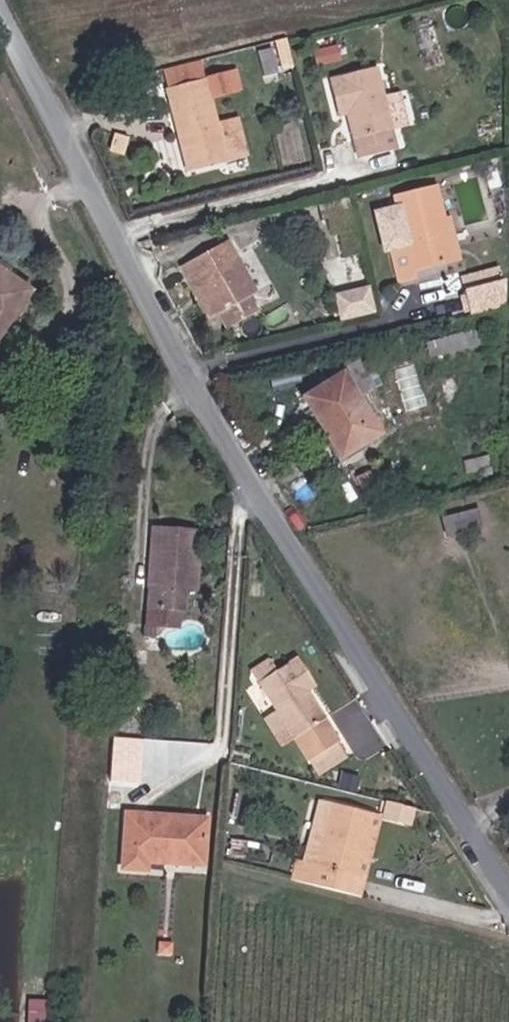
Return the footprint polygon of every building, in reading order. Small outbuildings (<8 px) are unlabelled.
[(262,75),(276,72),(271,48),(256,51),(262,75)] [(161,70),(166,91),(204,80),(200,61),(161,70)] [(337,80),(329,82),(338,119),(349,117),(359,160),(395,151),(390,127),(412,122),(405,94),(383,99),(375,68),(337,77),(337,80)] [(204,80),(166,91),(177,138),(182,137),(191,171),(225,161),(215,123),(208,98),(231,92),(226,74),(204,80)] [(215,123),(225,161),(244,155),(235,118),(215,123)] [(182,137),(177,138),(186,172),(191,171),(182,137)] [(438,222),(443,221),(436,189),(395,198),(397,208),(376,213),(385,249),(391,248),(399,281),(413,278),(411,270),(448,262),(438,222)] [(438,222),(448,262),(458,260),(448,220),(443,221),(438,222)] [(249,296),(256,293),(227,241),(181,266),(210,318),(217,314),(225,329),(257,311),(249,296)] [(472,278),(480,315),(508,308),(508,270),(472,278)] [(27,292),(0,273),(0,330),(27,292)] [(336,291),(342,319),(379,312),(374,283),(336,291)] [(429,359),(462,351),(464,362),(489,356),(483,328),(425,343),(429,359)] [(365,395),(381,385),(366,349),(343,355),(365,395)] [(414,363),(397,365),(400,391),(417,389),(414,363)] [(302,399),(340,459),(378,435),(340,375),(302,399)] [(446,396),(462,394),(459,376),(443,379),(446,396)] [(467,483),(490,478),(489,470),(492,469),(490,456),(463,461),(467,483)] [(448,539),(482,530),(478,511),(443,520),(448,539)] [(151,528),(150,558),(157,558),(155,589),(148,589),(146,609),(181,611),(182,591),(194,592),(197,530),(151,528)] [(157,558),(150,558),(148,589),(155,589),(157,558)] [(146,609),(146,626),(157,627),(180,628),(181,611),(146,609)] [(157,627),(146,626),(141,626),(141,636),(148,636),(148,638),(156,638),(157,627)] [(249,670),(257,682),(276,670),(269,658),(249,670)] [(276,670),(257,682),(275,712),(264,718),(281,747),(293,740),(306,762),(338,743),(308,692),(303,684),(309,680),(296,658),(276,670)] [(303,684),(308,692),(314,688),(309,680),(303,684)] [(353,698),(331,711),(358,758),(380,745),(353,698)] [(385,817),(417,823),(420,806),(388,800),(385,817)] [(321,802),(305,863),(315,865),(330,805),(321,802)] [(292,882),(349,896),(369,815),(330,805),(315,865),(305,863),(298,861),(292,882)] [(145,854),(202,859),(205,820),(124,814),(120,865),(144,867),(145,862),(145,854)] [(378,817),(369,815),(349,896),(357,898),(378,817)] [(201,865),(202,859),(145,854),(145,862),(201,865)] [(50,999),(34,997),(31,1021),(48,1021),(50,999)]
